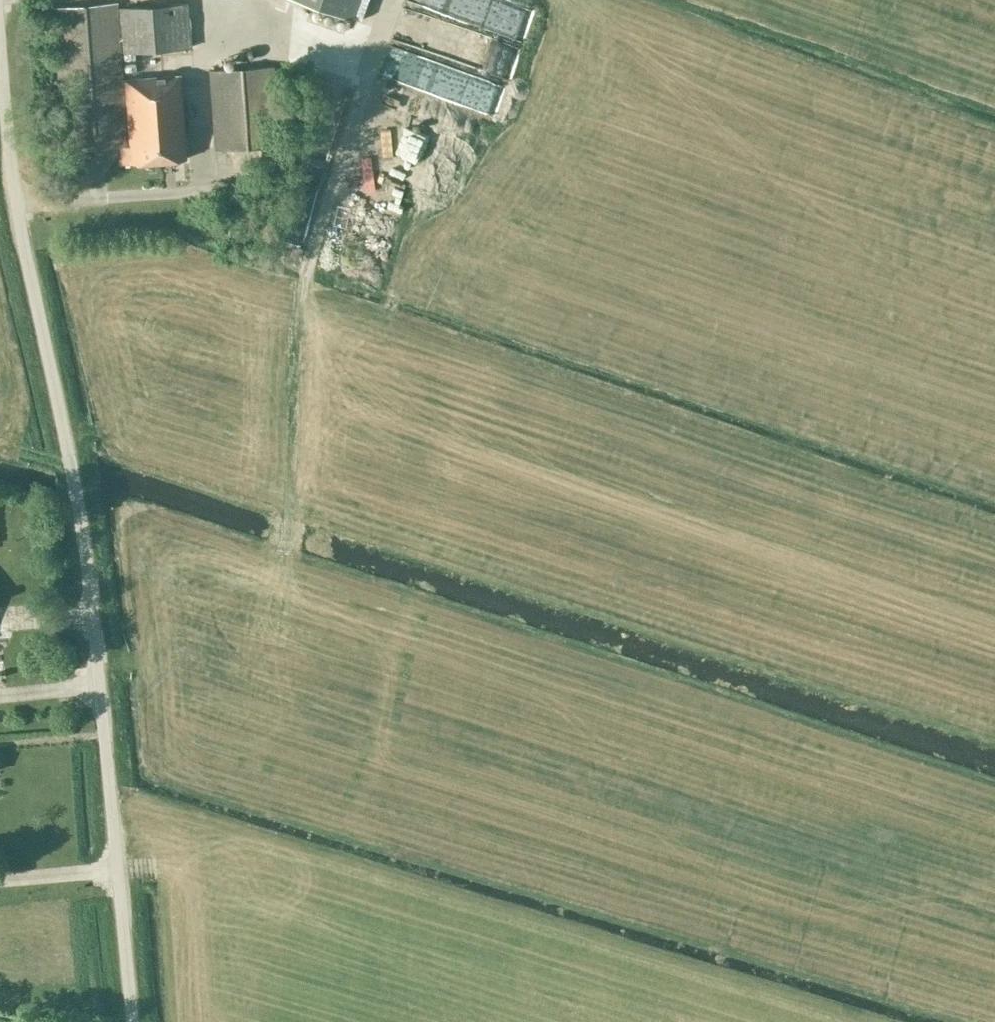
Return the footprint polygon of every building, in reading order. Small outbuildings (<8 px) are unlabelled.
[(349,18),(355,0),(297,0),(349,18)] [(428,0),(399,0),(385,44),(411,52),(428,0)] [(117,1),(53,6),(64,150),(121,146),(122,162),(186,157),(180,75),(157,77),(155,48),(191,45),(188,2),(120,7),(123,50),(132,49),(135,78),(123,79),(117,1)] [(455,26),(449,39),(432,31),(422,52),(440,60),(445,51),(466,60),(477,36),(455,26)] [(176,55),(177,69),(190,69),(190,55),(176,55)] [(385,146),(399,66),(372,61),(359,141),(385,146)] [(274,65),(210,69),(215,148),(279,144),(274,65)] [(513,65),(503,87),(525,96),(534,74),(513,65)]
